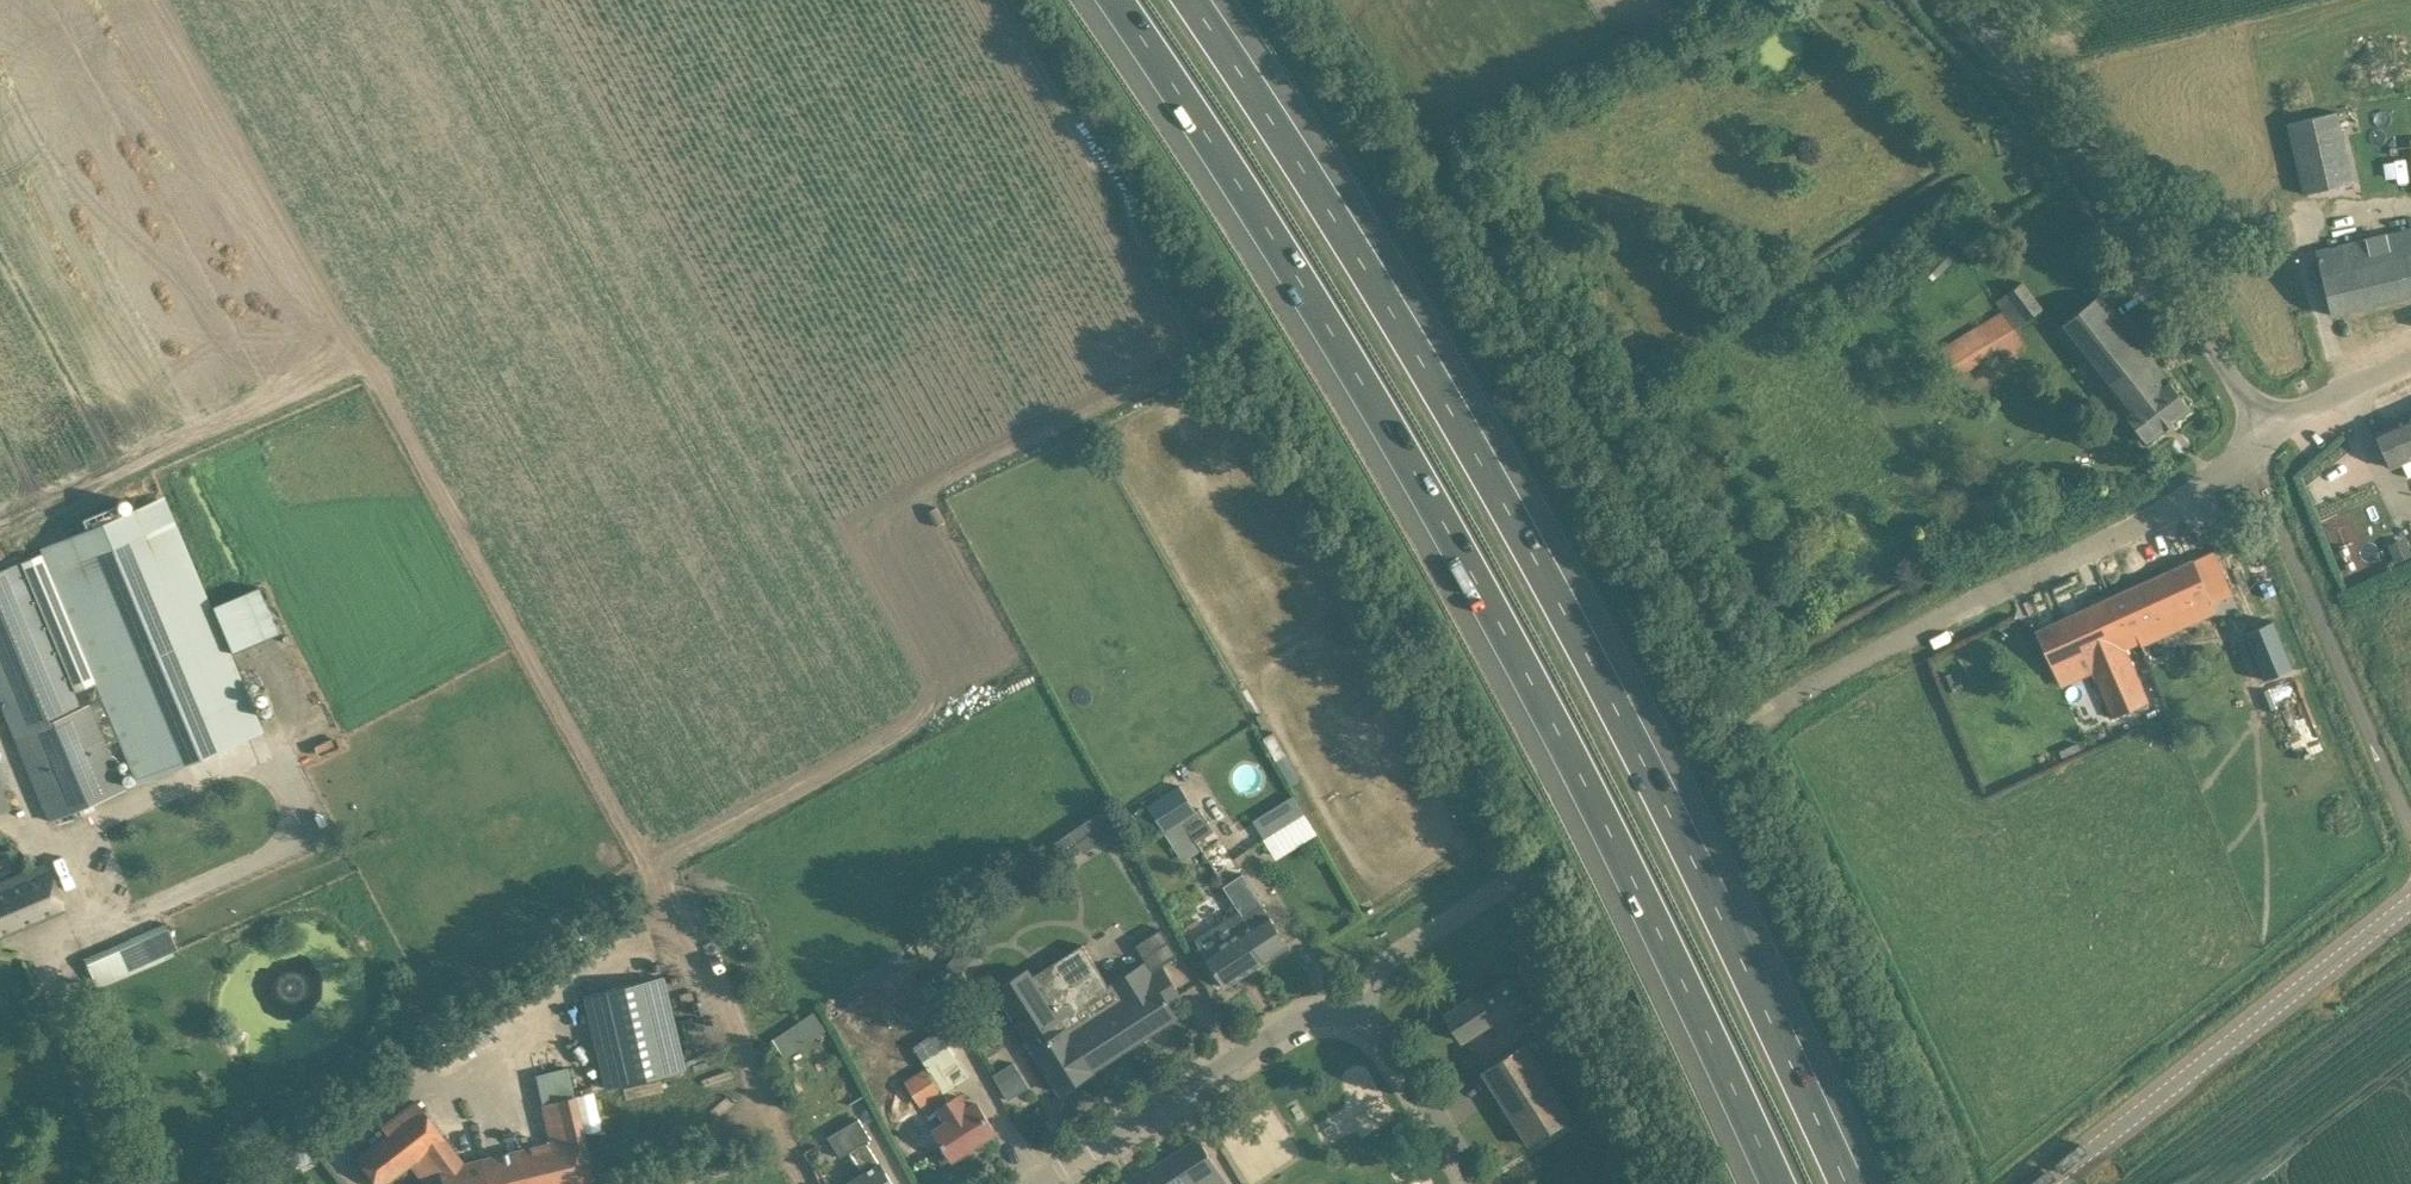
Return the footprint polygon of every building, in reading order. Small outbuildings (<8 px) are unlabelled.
[(2305,193),(2352,182),(2336,111),(2289,122),(2305,193)] [(2260,223),(2254,227),(2260,235),(2266,230),(2260,223)] [(2340,245),(2317,250),(2332,314),(2410,296),(2410,228),(2340,245)] [(1997,300),(1996,301),(2015,328),(2043,308),(2024,280),(1997,300)] [(2166,377),(2099,294),(2058,327),(2148,442),(2192,407),(2167,376),(2166,377)] [(2002,313),(1943,347),(1960,376),(2000,352),(2007,364),(2017,358),(2015,353),(2025,347),(2015,329),(2002,313)] [(2375,431),(2391,466),(2400,462),(2410,457),(2410,415),(2375,431)] [(0,565),(0,702),(45,820),(133,787),(132,784),(268,733),(236,650),(285,632),(267,584),(212,605),(172,499),(0,565)] [(2388,544),(2396,562),(2410,555),(2410,550),(2405,536),(2388,544)] [(2194,559),(2108,598),(2125,635),(2135,630),(2142,644),(2195,620),(2217,610),(2213,601),(2233,593),(2213,551),(2194,559)] [(2108,598),(2037,630),(2036,630),(2046,652),(2053,668),(2083,655),(2092,673),(2111,716),(2145,701),(2122,650),(2138,642),(2139,645),(2142,644),(2135,630),(2125,635),(2108,598)] [(2272,620),(2245,630),(2263,679),(2291,667),(2272,620)] [(2276,707),(2269,689),(2260,692),(2267,710),(2276,707)] [(10,810),(0,782),(0,814),(10,810)] [(1180,787),(1146,807),(1122,823),(1136,846),(1160,831),(1162,830),(1170,843),(1175,841),(1186,859),(1201,850),(1197,842),(1213,832),(1200,809),(1194,812),(1180,787)] [(1291,822),(1303,842),(1318,832),(1305,812),(1291,822)] [(1065,860),(1081,850),(1069,832),(1053,843),(1054,844),(1065,860)] [(44,860),(0,879),(0,934),(63,907),(44,860)] [(1289,944),(1276,924),(1258,895),(1242,873),(1223,884),(1238,907),(1236,908),(1248,928),(1244,931),(1263,961),(1289,944)] [(1193,935),(1204,952),(1225,985),(1263,961),(1244,931),(1248,928),(1236,908),(1193,935)] [(166,924),(84,961),(96,987),(176,952),(166,924)] [(994,991),(1031,1052),(1035,1049),(1048,1071),(1061,1091),(1094,1071),(1092,1069),(1177,1014),(1170,1002),(1181,995),(1169,974),(1162,963),(1149,970),(1144,961),(1109,983),(1084,943),(1032,976),(1027,968),(994,991)] [(959,976),(966,968),(953,957),(946,966),(959,976)] [(684,1071),(662,976),(581,995),(603,1090),(684,1071)] [(1483,1027),(1492,1021),(1498,1030),(1530,1008),(1510,977),(1496,986),(1480,996),(1477,992),(1445,1013),(1463,1040),(1483,1027)] [(810,1041),(797,1022),(773,1038),(781,1050),(786,1057),(810,1041)] [(1573,1116),(1525,1042),(1482,1070),(1530,1144),(1573,1116)] [(1547,1051),(1555,1069),(1568,1063),(1560,1045),(1547,1051)] [(905,1082),(920,1106),(968,1077),(956,1056),(954,1057),(947,1047),(928,1058),(935,1069),(928,1073),(926,1069),(905,1082)] [(1029,1086),(1013,1062),(993,1074),(1008,1099),(1029,1086)] [(583,1133),(568,1076),(537,1084),(540,1104),(539,1104),(547,1142),(464,1161),(412,1099),(379,1127),(383,1132),(354,1156),(364,1168),(376,1183),(382,1183),(430,1148),(448,1171),(439,1173),(442,1183),(576,1183),(594,1180),(588,1157),(583,1133)] [(943,1164),(995,1131),(996,1130),(977,1100),(964,1108),(955,1095),(938,1106),(947,1119),(933,1128),(941,1141),(934,1145),(935,1147),(943,1164)] [(859,1173),(846,1181),(847,1182),(846,1183),(894,1183),(886,1171),(867,1138),(869,1137),(853,1109),(824,1127),(827,1133),(829,1132),(842,1155),(850,1150),(863,1171),(859,1173)] [(1194,1183),(1211,1183),(1212,1183),(1219,1183),(1226,1179),(1199,1137),(1174,1153),(1194,1183)] [(134,1153),(125,1157),(131,1172),(140,1169),(134,1153)] [(1158,1183),(1194,1183),(1174,1153),(1148,1169),(1158,1183)]
